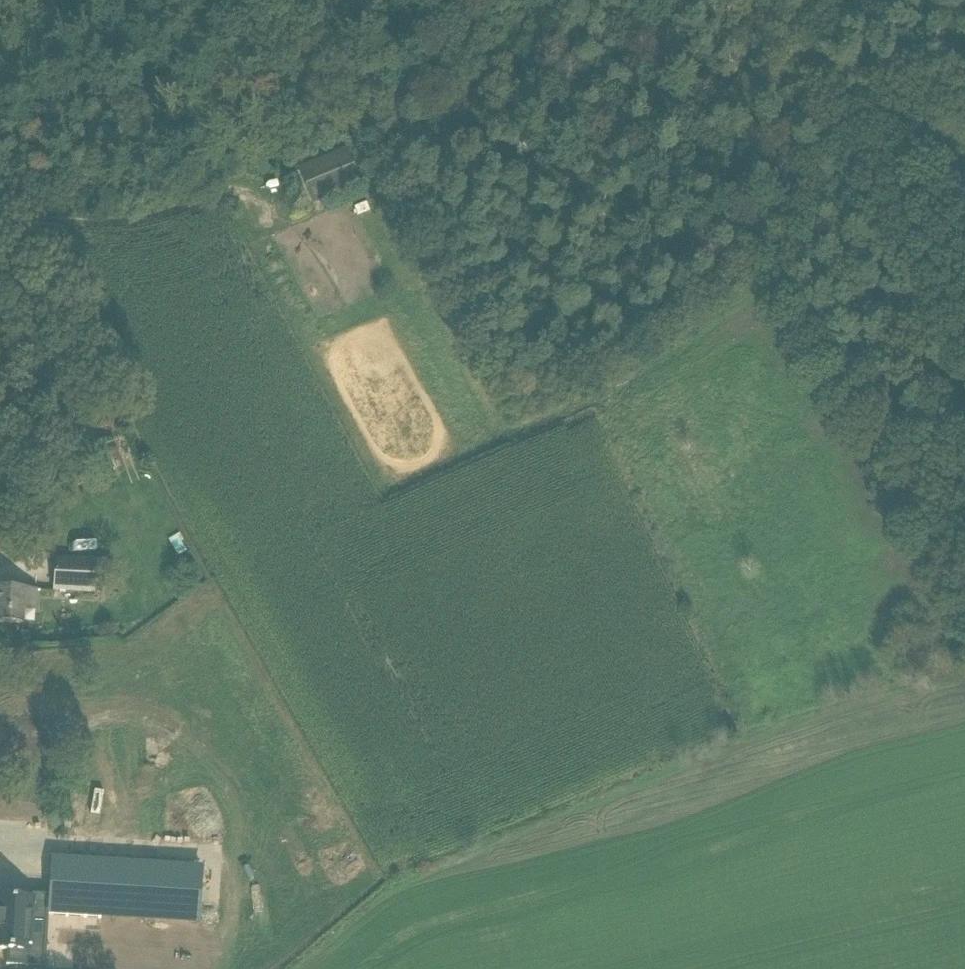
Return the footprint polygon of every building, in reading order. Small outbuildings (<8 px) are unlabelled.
[(360,181),(347,149),(300,168),(312,200),(360,181)] [(55,558),(53,590),(110,593),(112,561),(55,558)] [(14,587),(0,587),(0,622),(22,623),(22,607),(35,607),(35,588),(14,587)] [(51,897),(50,913),(101,916),(101,912),(198,918),(201,867),(54,858),(51,897)] [(8,947),(7,962),(47,964),(49,939),(30,938),(31,912),(50,913),(51,897),(0,894),(0,946),(8,947)]
